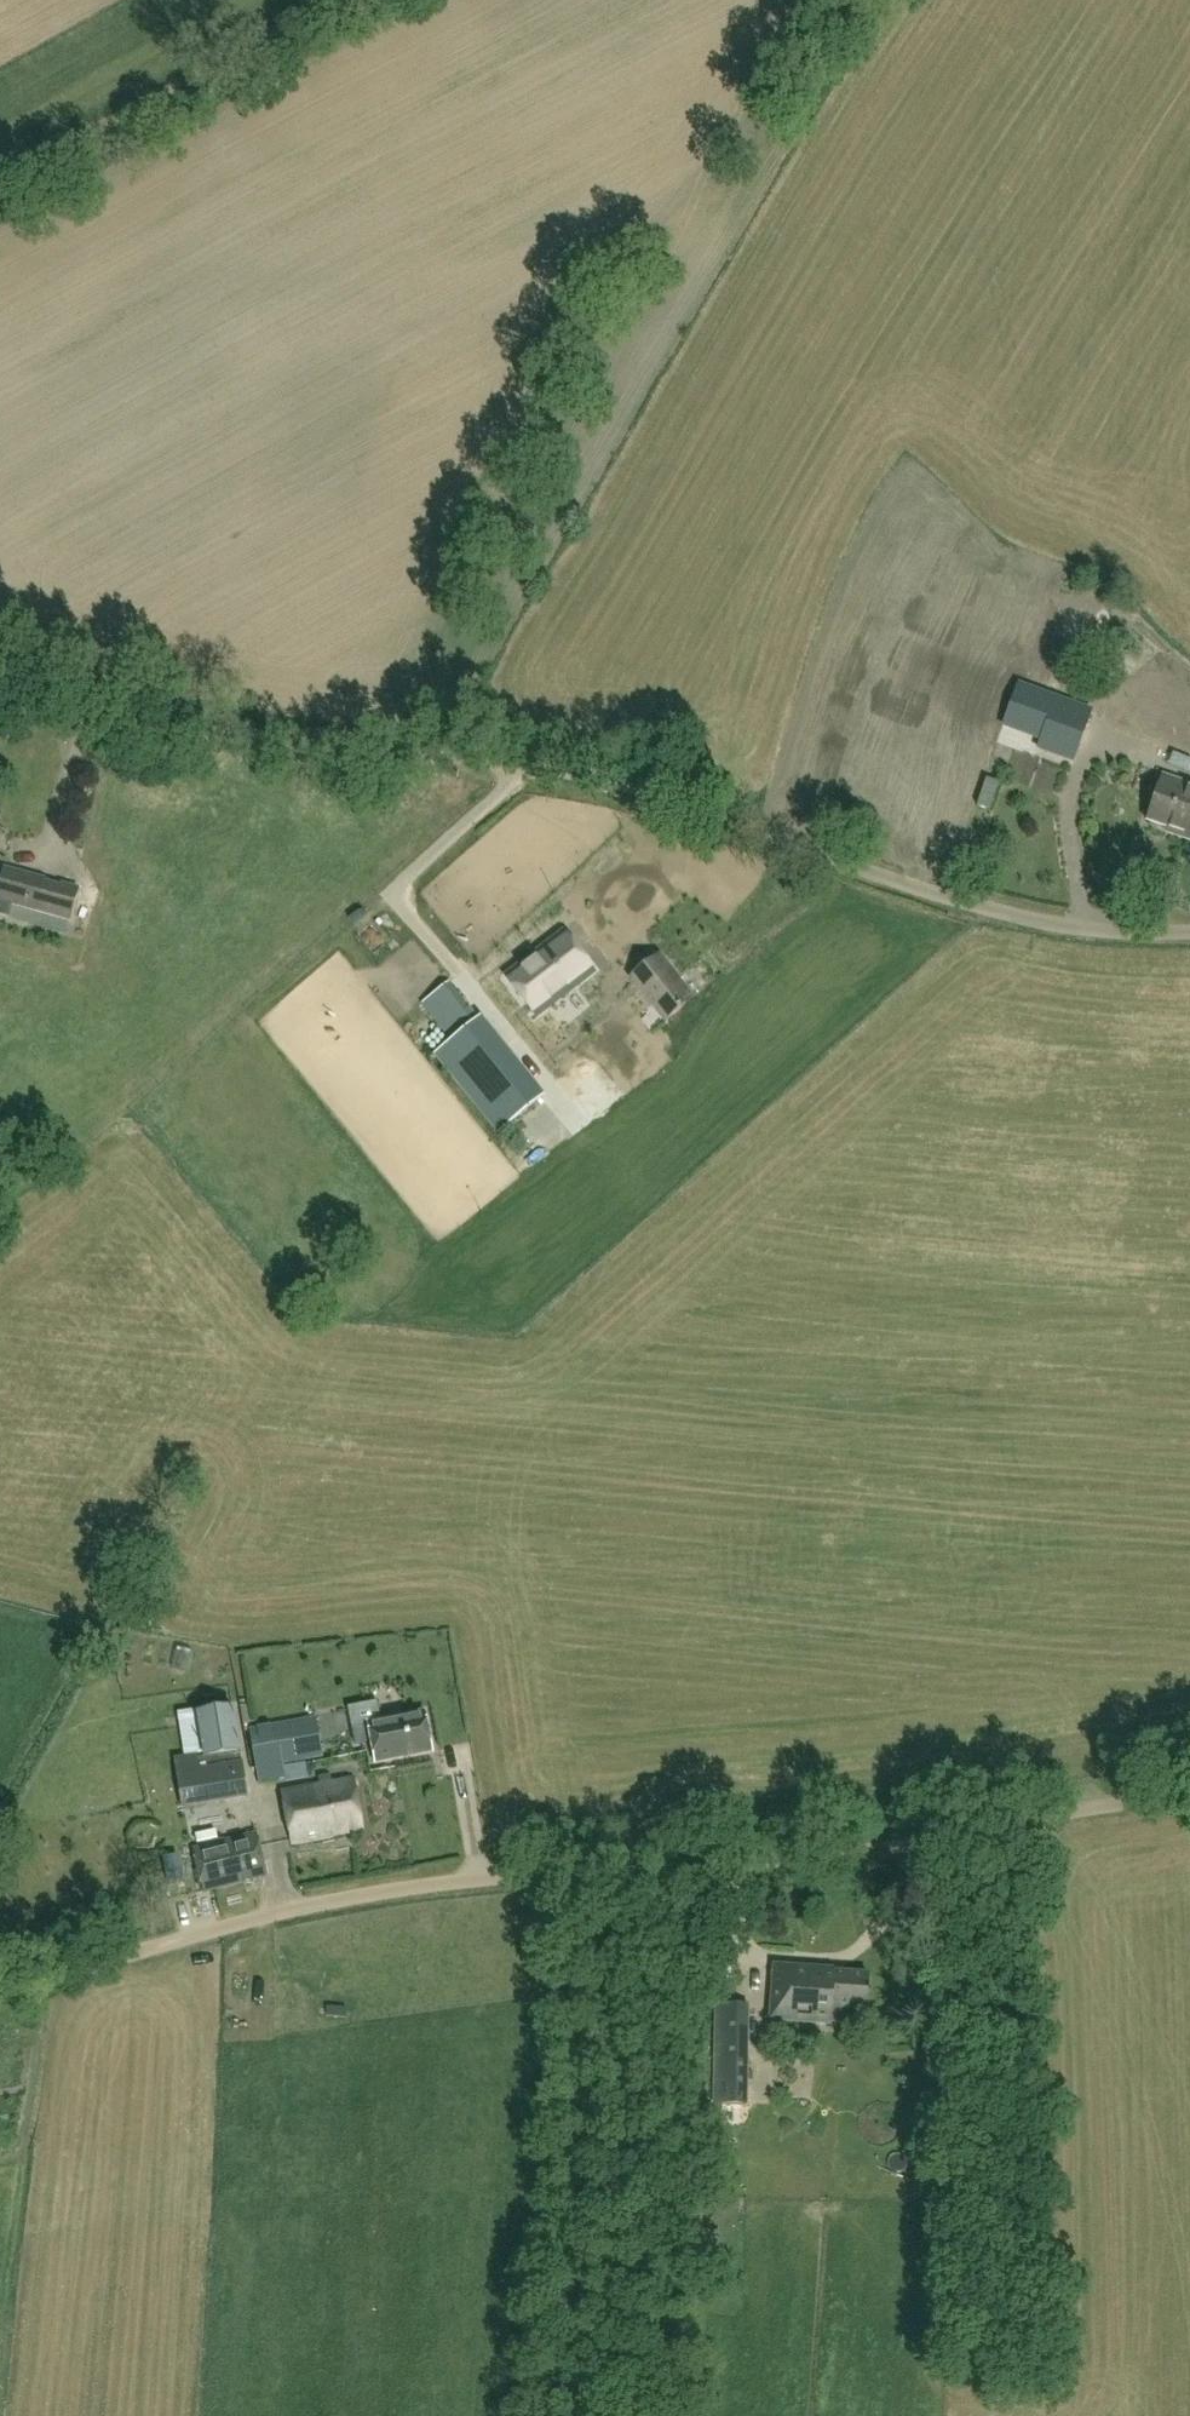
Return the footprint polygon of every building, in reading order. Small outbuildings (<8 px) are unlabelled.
[(1080,745),(1092,712),(1018,685),(1004,724),(1041,738),(1038,747),(1051,752),(1056,736),(1080,745)] [(1189,837),(1189,784),(1163,776),(1148,822),(1189,835),(1188,839),(1189,840),(1189,837)] [(0,891),(0,903),(69,922),(77,892),(60,888),(59,889),(43,885),(43,883),(5,873),(0,891)] [(536,1015),(594,971),(564,933),(507,977),(536,1015)] [(659,955),(630,979),(666,1022),(694,999),(659,955)] [(498,1134),(543,1097),(481,1019),(478,1021),(448,984),(422,1004),(452,1042),(435,1055),(498,1134)] [(234,1709),(197,1716),(205,1757),(238,1751),(242,1750),(234,1709)] [(365,1710),(353,1713),(360,1746),(372,1744),(375,1763),(432,1752),(425,1713),(368,1725),(365,1710)] [(250,1730),(260,1782),(286,1777),(283,1764),(327,1756),(320,1717),(250,1730)] [(362,1831),(353,1780),(283,1793),(292,1844),(362,1831)] [(205,1892),(265,1876),(255,1834),(194,1850),(205,1892)] [(776,1966),(771,2018),(815,2023),(815,2020),(831,2021),(833,2002),(867,2005),(869,1977),(777,1968),(777,1966),(776,1966)] [(716,2005),(715,2103),(746,2104),(748,2005),(716,2005)]
